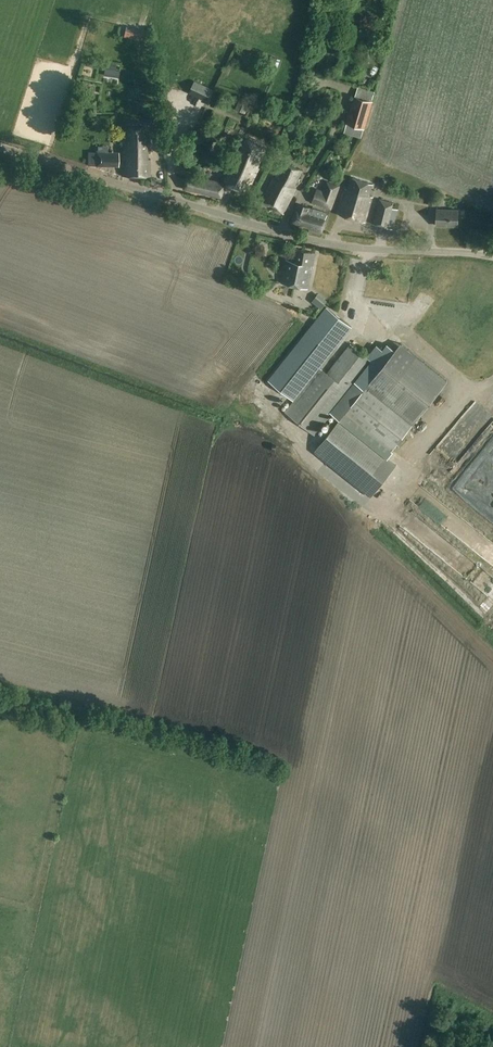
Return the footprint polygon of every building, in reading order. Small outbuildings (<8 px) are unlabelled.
[(123,37),(143,42),(145,32),(125,27),(123,37)] [(373,65),(369,74),(375,76),(379,68),(373,65)] [(213,90),(194,81),(188,94),(207,102),(213,90)] [(345,133),(362,138),(372,101),(354,96),(345,133)] [(243,100),(239,110),(245,113),(249,102),(243,100)] [(123,175),(150,175),(150,159),(147,159),(146,151),(149,151),(149,137),(146,137),(146,123),(127,123),(127,138),(123,138),(123,175)] [(188,130),(188,143),(205,143),(204,134),(196,134),(196,130),(188,130)] [(225,182),(226,183),(248,193),(259,169),(256,168),(266,148),(248,140),(239,159),(236,157),(225,182)] [(97,152),(96,166),(119,167),(119,152),(97,152)] [(283,214),(304,173),(286,163),(281,175),(278,174),(275,179),(274,178),(261,202),(269,207),(270,205),(277,209),(276,210),(283,214)] [(187,187),(223,196),(226,183),(208,179),(209,173),(188,168),(187,174),(190,175),(187,187)] [(370,195),(373,183),(353,177),(350,189),(346,188),(338,214),(364,222),(372,195),(370,195)] [(380,186),(386,188),(389,181),(383,179),(380,186)] [(340,186),(327,181),(323,192),(317,190),(313,202),(331,209),(340,186)] [(380,199),(373,224),(393,229),(399,210),(393,208),(394,203),(380,199)] [(321,233),(327,213),(310,208),(309,210),(298,207),(293,221),(310,226),(309,230),(321,233)] [(458,227),(458,210),(437,209),(437,226),(458,227)] [(307,288),(315,252),(298,248),(295,261),(286,259),(281,282),(307,288)] [(332,414),(356,383),(373,362),(350,343),(326,373),(320,367),(351,327),(327,308),(269,380),(294,400),(285,411),(315,435),(332,414)] [(356,383),(332,414),(340,420),(314,453),(370,498),(396,466),(387,458),(448,381),(402,344),(365,390),(356,383)] [(244,410),(252,403),(247,398),(239,404),(244,410)] [(252,417),(258,411),(251,404),(245,411),(252,417)] [(492,509),(492,507),(492,455),(489,452),(483,453),(458,490),(472,499),(474,497),(492,509)] [(427,498),(424,502),(436,510),(439,506),(427,498)] [(485,549),(478,559),(492,569),(492,554),(485,549)]
